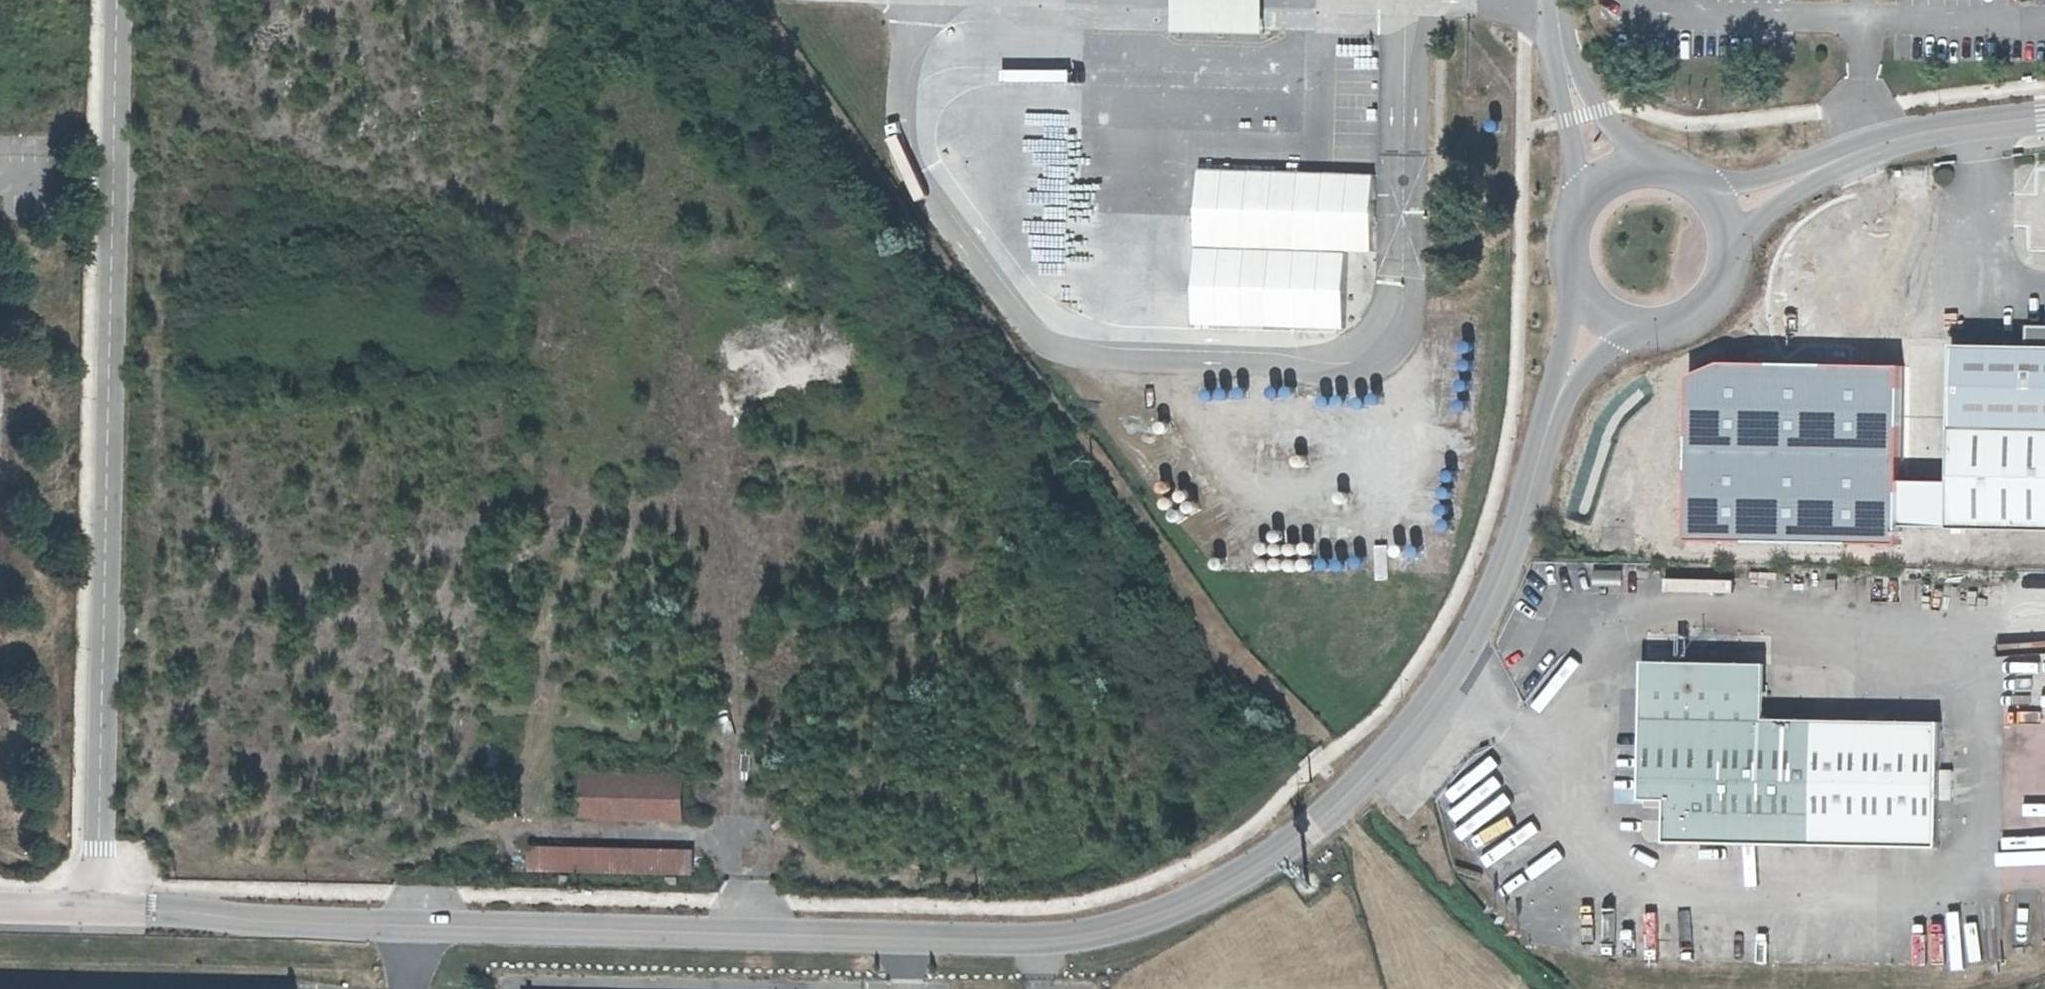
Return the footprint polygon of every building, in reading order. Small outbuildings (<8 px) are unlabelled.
[(1179,27),(1268,31),(1269,0),(1180,0),(1179,27)] [(1379,173),(1203,167),(1197,323),(1348,329),(1351,250),(1376,251),(1379,173)] [(2038,327),(2038,349),(1964,348),(1961,476),(1960,528),(2044,530),(2044,327),(2038,327)] [(1960,528),(1961,476),(1906,475),(1905,527),(1960,528)] [(1772,667),(1648,664),(1644,803),(1672,804),(1671,846),(1944,852),(1947,726),(1771,722),(1772,667)] [(686,780),(584,776),(582,816),(684,820),(686,780)] [(680,856),(518,852),(518,871),(679,874),(680,856)]
